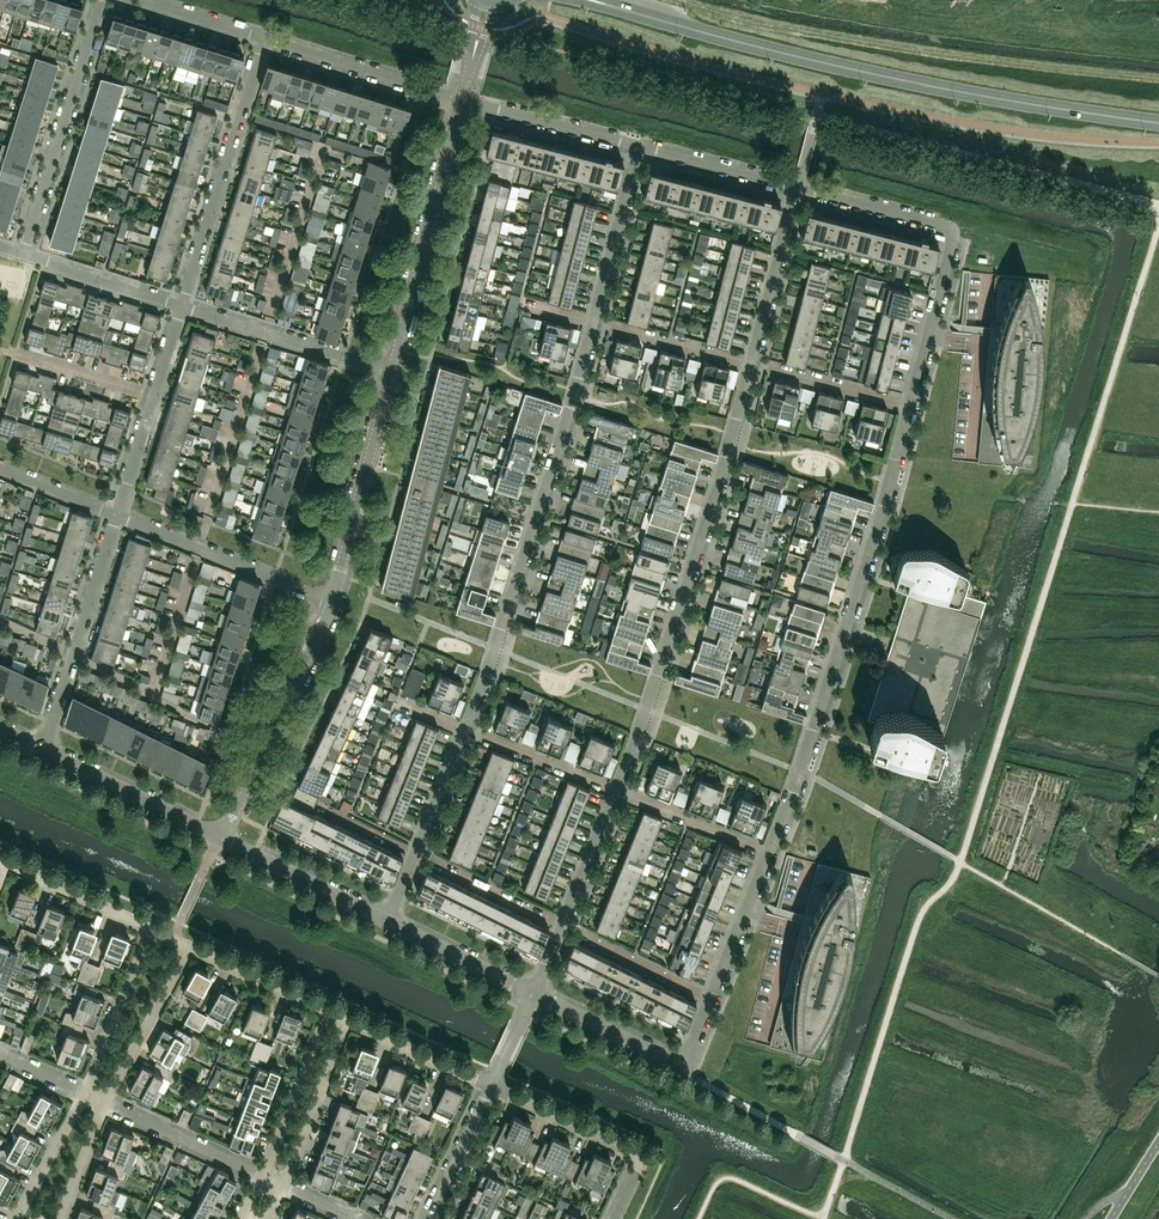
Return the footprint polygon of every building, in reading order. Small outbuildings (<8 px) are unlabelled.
[(20,0),(7,0),(4,9),(16,12),(20,0)] [(33,0),(20,0),(16,12),(28,16),(33,0)] [(46,0),(33,0),(28,16),(40,20),(46,0)] [(59,0),(46,0),(40,20),(52,23),(59,0)] [(71,3),(62,0),(59,0),(52,23),(63,27),(71,3)] [(75,31),(83,6),(71,3),(63,27),(75,31)] [(118,44),(126,20),(114,16),(106,40),(118,44)] [(130,48),(138,24),(126,20),(118,44),(130,48)] [(142,51),(149,27),(138,24),(130,48),(142,51)] [(154,55),(161,31),(149,27),(142,51),(154,55)] [(165,59),(173,35),(161,31),(154,55),(165,59)] [(0,37),(0,40),(6,42),(9,35),(4,33),(1,35),(0,37)] [(177,62),(185,38),(173,35),(165,59),(177,62)] [(175,70),(186,74),(189,66),(196,42),(185,38),(177,62),(175,70)] [(189,66),(186,74),(198,78),(201,70),(208,46),(196,42),(189,66)] [(213,73),(220,49),(208,46),(201,70),(213,73)] [(224,77),(232,53),(220,49),(213,73),(224,77)] [(10,55),(0,52),(0,58),(8,61),(10,55)] [(236,81),(244,57),(232,53),(224,77),(236,81)] [(54,75),(58,63),(37,57),(33,68),(54,75)] [(99,60),(96,70),(103,72),(107,62),(99,60)] [(273,91),(280,68),(268,64),(261,87),(273,91)] [(51,86),(54,75),(33,68),(30,79),(51,86)] [(285,94),(292,72),(280,68),(273,91),(285,94)] [(295,104),(304,75),(292,72),(285,94),(283,100),(295,104)] [(307,107),(308,102),(315,79),(304,75),(295,104),(307,107)] [(120,95),(123,84),(102,77),(99,89),(120,95)] [(47,97),(51,86),(30,79),(26,90),(47,97)] [(320,105),(327,83),(315,79),(308,102),(320,105)] [(332,109),(339,86),(327,83),(320,105),(332,109)] [(344,113),(351,90),(339,86),(332,109),(344,113)] [(116,106),(120,95),(99,89),(95,100),(116,106)] [(44,108),(47,97),(26,90),(23,101),(44,108)] [(355,116),(363,94),(351,90),(344,113),(355,116)] [(367,120),(374,97),(363,94),(355,116),(367,120)] [(154,106),(156,100),(146,97),(144,103),(154,106)] [(210,106),(212,99),(205,97),(203,103),(210,106)] [(379,124),(386,101),(374,97),(367,120),(379,124)] [(113,117),(116,106),(95,100),(92,111),(113,117)] [(163,111),(166,102),(159,100),(157,109),(163,111)] [(40,119),(44,108),(23,101),(20,112),(40,119)] [(389,133),(391,127),(398,105),(386,101),(379,124),(377,129),(389,133)] [(227,111),(229,104),(221,102),(219,108),(227,111)] [(154,106),(144,103),(142,109),(152,112),(154,106)] [(403,131),(410,108),(398,105),(391,127),(403,131)] [(160,120),(163,111),(157,109),(154,118),(160,120)] [(213,127),(217,115),(198,109),(194,121),(213,127)] [(109,128),(113,117),(92,111),(88,122),(109,128)] [(37,130),(40,119),(20,112),(16,123),(37,130)] [(254,120),(263,123),(265,116),(256,114),(254,120)] [(277,120),(265,116),(263,123),(275,126),(277,120)] [(147,128),(149,122),(139,119),(137,125),(147,128)] [(289,124),(277,120),(275,126),(287,130),(289,124)] [(210,138),(213,127),(194,121),(190,132),(210,138)] [(106,139),(109,128),(88,122),(85,133),(106,139)] [(34,141),(37,130),(16,123),(13,134),(34,141)] [(156,135),(159,126),(152,124),(149,133),(156,135)] [(300,127),(289,124),(287,130),(298,134),(300,127)] [(145,134),(147,128),(137,125),(135,131),(145,134)] [(273,145),(277,133),(257,127),(253,139),(273,145)] [(312,131),(300,127),(298,134),(310,137),(312,131)] [(525,151),(528,139),(492,130),(489,141),(525,151)] [(321,134),(312,131),(310,137),(319,140),(321,134)] [(206,150),(210,138),(190,132),(187,144),(206,150)] [(102,150),(106,139),(85,133),(82,144),(102,150)] [(153,143),(156,135),(149,133),(147,141),(153,143)] [(30,152),(34,141),(13,134),(9,145),(30,152)] [(313,142),(294,136),(292,144),(298,146),(296,153),(309,156),(313,142)] [(325,142),(334,145),(336,138),(327,136),(325,142)] [(346,148),(348,142),(336,138),(334,145),(346,148)] [(269,157),(273,145),(253,139),(250,151),(269,157)] [(534,169),(541,142),(528,139),(525,151),(522,162),(521,166),(534,169)] [(140,150),(142,144),(132,141),(130,147),(140,150)] [(522,162),(525,151),(489,141),(486,153),(494,155),(517,161),(522,162)] [(350,143),(348,142),(346,148),(357,152),(359,146),(350,143)] [(546,172),(553,146),(541,142),(534,169),(546,172)] [(99,161),(102,150),(82,144),(78,155),(99,161)] [(202,162),(206,150),(187,144),(183,156),(202,162)] [(27,163),(30,152),(9,145),(6,156),(27,163)] [(368,148),(359,146),(357,152),(366,155),(368,148)] [(557,175),(564,149),(553,146),(546,172),(557,175)] [(138,156),(140,150),(130,147),(129,153),(138,156)] [(149,158),(151,149),(145,147),(142,156),(149,158)] [(569,179),(576,152),(564,149),(557,175),(569,179)] [(372,157),(381,159),(383,153),(374,150),(372,157)] [(266,169),(269,157),(250,151),(246,163),(266,169)] [(581,182),(588,155),(576,152),(569,179),(581,182)] [(392,156),(383,153),(381,159),(390,162),(392,156)] [(96,172),(99,161),(78,155),(75,166),(96,172)] [(511,184),(517,161),(494,155),(489,177),(488,177),(488,178),(511,184)] [(593,185),(600,158),(588,155),(581,182),(593,185)] [(23,174),(27,163),(6,156),(2,167),(23,174)] [(146,167),(149,158),(142,156),(139,165),(146,167)] [(199,174),(202,162),(183,156),(179,167),(199,174)] [(333,167),(335,160),(328,158),(326,165),(333,167)] [(605,188),(612,161),(600,158),(593,185),(605,188)] [(301,159),(299,167),(308,169),(310,162),(301,159)] [(340,169),(342,162),(335,160),(333,167),(340,169)] [(388,180),(392,167),(369,160),(365,173),(388,180)] [(617,191),(624,164),(612,161),(605,188),(617,191)] [(135,166),(125,163),(124,169),(133,172),(135,166)] [(262,180),(266,169),(246,163),(243,174),(262,180)] [(92,183),(96,172),(75,166),(71,177),(92,183)] [(23,174),(2,167),(0,175),(0,179),(20,185),(23,174)] [(195,185),(199,174),(179,167),(176,179),(195,185)] [(305,176),(308,169),(299,167),(297,174),(305,176)] [(132,178),(133,172),(124,169),(122,175),(132,178)] [(141,181),(144,172),(138,170),(135,179),(141,181)] [(655,201),(662,174),(650,171),(644,198),(655,201)] [(385,193),(388,180),(365,173),(361,185),(385,193)] [(258,192),(262,180),(243,174),(239,186),(258,192)] [(666,204),(672,177),(662,174),(655,201),(666,204)] [(89,194),(92,183),(71,177),(68,188),(89,194)] [(676,206),(683,180),(672,177),(666,204),(676,206)] [(508,196),(511,184),(488,178),(485,190),(508,196)] [(20,185),(0,179),(0,191),(16,196),(20,185)] [(139,190),(141,181),(135,179),(132,188),(139,190)] [(192,197),(195,185),(176,179),(172,191),(192,197)] [(687,209),(694,182),(683,180),(676,206),(687,209)] [(289,181),(286,188),(293,190),(295,183),(289,181)] [(698,212),(705,185),(694,182),(687,209),(698,212)] [(325,191),(327,185),(320,183),(318,189),(325,191)] [(127,194),(128,188),(119,185),(117,191),(127,194)] [(277,185),(274,197),(289,202),(293,190),(286,188),(277,185)] [(333,194),(335,187),(327,185),(325,191),(333,194)] [(381,205),(385,193),(361,185),(357,198),(381,205)] [(709,215),(716,188),(705,185),(698,212),(709,215)] [(255,204),(258,192),(239,186),(235,198),(255,204)] [(85,205),(89,194),(68,188),(64,199),(85,205)] [(720,218),(727,191),(716,188),(709,215),(720,218)] [(505,208),(508,196),(485,190),(482,202),(505,208)] [(16,196),(0,191),(0,203),(13,207),(16,196)] [(125,200),(127,194),(117,191),(115,197),(125,200)] [(188,209),(192,197),(172,191),(168,203),(188,209)] [(731,220),(738,194),(727,191),(720,218),(731,220)] [(134,205),(137,196),(130,194),(128,203),(134,205)] [(531,199),(530,202),(544,205),(545,198),(530,194),(529,198),(531,199)] [(742,223),(749,196),(738,194),(731,220),(742,223)] [(752,226),(759,199),(749,196),(742,223),(752,226)] [(251,216),(255,204),(235,198),(232,209),(251,216)] [(377,217),(381,205),(357,198),(354,210),(377,217)] [(82,216),(85,205),(64,199),(61,210),(82,216)] [(763,229),(770,202),(759,199),(752,226),(763,229)] [(594,219),(597,206),(574,200),(571,213),(594,219)] [(502,220),(505,208),(482,202),(479,214),(502,220)] [(774,232),(781,205),(770,202),(763,229),(774,232)] [(13,207),(0,203),(0,215),(10,218),(13,207)] [(131,214),(134,205),(128,203),(125,212),(131,214)] [(184,220),(188,209),(168,203),(165,214),(184,220)] [(287,206),(285,213),(293,216),(295,209),(287,206)] [(120,216),(122,210),(112,207),(110,213),(120,216)] [(318,216),(320,210),(313,207),(311,214),(318,216)] [(247,227),(251,216),(232,209),(228,221),(247,227)] [(78,227),(82,216),(61,210),(58,221),(78,227)] [(325,218),(327,212),(320,210),(318,216),(325,218)] [(373,230),(377,217),(354,210),(350,222),(373,230)] [(813,242),(820,215),(808,212),(801,239),(813,242)] [(118,222),(120,216),(110,213),(108,219),(118,222)] [(291,223),(293,216),(285,213),(283,220),(291,223)] [(591,231),(594,219),(571,213),(567,225),(591,231)] [(181,232),(184,220),(165,214),(161,226),(181,232)] [(499,232),(502,220),(479,214),(476,226),(499,232)] [(10,218),(0,215),(0,227),(6,229),(10,218)] [(823,244),(830,218),(820,215),(813,242),(823,244)] [(127,228),(130,219),(123,217),(120,226),(127,228)] [(834,247),(841,221),(830,218),(823,244),(834,247)] [(670,237),(673,225),(653,220),(650,232),(670,237)] [(75,238),(78,227),(58,221),(54,232),(75,238)] [(244,239),(247,227),(228,221),(224,233),(244,239)] [(845,250),(852,223),(841,221),(834,247),(845,250)] [(369,242),(373,230),(350,222),(346,235),(369,242)] [(856,253),(863,226),(852,223),(845,250),(856,253)] [(343,236),(346,225),(340,224),(337,235),(343,236)] [(587,244),(591,231),(567,225),(564,238),(587,244)] [(124,237),(127,228),(120,226),(118,235),(124,237)] [(177,244),(181,232),(161,226),(158,238),(177,244)] [(496,244),(499,232),(476,226),(473,238),(496,244)] [(867,256),(874,229),(863,226),(856,253),(867,256)] [(274,228),(272,235),(278,237),(280,230),(274,228)] [(115,232),(105,229),(103,235),(113,238),(115,232)] [(878,259),(885,232),(874,229),(867,256),(878,259)] [(72,250),(75,238),(54,232),(51,243),(72,250)] [(310,241),(312,234),(305,232),(303,239),(310,241)] [(667,248),(670,237),(650,232),(647,243),(667,248)] [(700,232),(697,245),(706,248),(710,235),(700,232)] [(889,261),(896,235),(885,232),(878,259),(889,261)] [(240,251),(244,239),(224,233),(221,244),(240,251)] [(317,243),(319,237),(312,234),(310,241),(317,243)] [(113,238),(103,235),(101,241),(111,244),(113,238)] [(276,244),(278,237),(272,235),(270,242),(276,244)] [(365,254),(369,243),(369,242),(346,235),(342,247),(365,254)] [(899,264),(906,237),(896,235),(889,261),(899,264)] [(910,267),(917,240),(906,237),(899,264),(910,267)] [(173,255),(177,244),(158,238),(154,249),(173,255)] [(493,255),(496,244),(473,238),(470,249),(493,255)] [(584,256),(587,244),(564,238),(561,250),(584,256)] [(120,251),(122,242),(116,240),(113,249),(120,251)] [(921,270),(928,243),(917,240),(910,267),(921,270)] [(752,260),(755,247),(732,241),(729,254),(752,260)] [(664,259),(667,248),(647,243),(644,254),(664,259)] [(932,273),(939,246),(928,243),(921,270),(932,273)] [(237,262),(240,251),(221,244),(217,256),(237,262)] [(108,255),(109,249),(100,246),(98,252),(108,255)] [(362,267),(365,254),(342,247),(338,260),(362,267)] [(117,260),(120,251),(113,249),(110,258),(117,260)] [(170,267),(173,255),(154,249),(150,261),(170,267)] [(490,267),(493,255),(470,249),(467,261),(490,267)] [(581,269),(584,256),(561,250),(558,263),(581,269)] [(273,253),(270,260),(279,262),(281,255),(273,253)] [(661,270),(664,259),(644,254),(642,265),(661,270)] [(749,272),(752,260),(729,254),(725,266),(749,272)] [(233,274),(237,262),(217,256),(213,268),(233,274)] [(302,266),(304,259),(297,257),(295,263),(302,266)] [(309,268),(311,261),(304,259),(302,266),(309,268)] [(276,269),(279,262),(270,260),(268,267),(276,269)] [(358,279),(362,267),(338,260),(334,272),(358,279)] [(166,279),(170,267),(150,261),(147,273),(166,279)] [(487,279),(490,267),(467,261),(464,273),(487,279)] [(828,279),(831,266),(811,261),(808,274),(828,279)] [(578,281),(581,269),(558,263),(554,275),(578,281)] [(659,281),(661,270),(642,265),(639,276),(659,281)] [(745,285),(749,272),(725,266),(722,279),(745,285)] [(229,286),(233,274),(213,268),(210,280),(229,286)] [(354,292),(358,279),(334,272),(331,284),(354,292)] [(484,291),(487,279),(464,273),(460,285),(484,291)] [(584,273),(582,281),(590,283),(592,275),(584,273)] [(858,273),(854,291),(863,293),(868,276),(858,273)] [(1032,466),(1042,359),(1049,278),(996,273),(979,462),(1032,466)] [(260,274),(257,281),(264,283),(266,276),(260,274)] [(825,289),(828,279),(808,274),(805,284),(825,289)] [(574,294),(578,281),(554,275),(551,288),(574,294)] [(656,293),(659,281),(639,276),(636,287),(656,293)] [(70,303),(75,285),(65,282),(67,283),(66,286),(44,279),(43,280),(45,281),(37,307),(51,311),(55,298),(70,303)] [(742,297),(745,285),(722,279),(719,291),(742,297)] [(235,287),(229,286),(210,280),(206,292),(216,295),(213,303),(229,307),(235,287)] [(262,291),(264,283),(257,281),(255,289),(262,291)] [(295,290),(297,284),(290,282),(288,288),(295,290)] [(302,293),(304,286),(297,284),(295,290),(302,293)] [(350,304),(354,292),(331,284),(327,297),(350,304)] [(822,300),(825,289),(805,284),(802,295),(822,300)] [(94,324),(102,297),(82,291),(83,288),(85,289),(86,288),(75,285),(70,303),(84,307),(80,320),(94,324)] [(481,303),(484,291),(460,285),(457,297),(481,303)] [(653,304),(656,293),(636,287),(633,299),(653,304)] [(908,305),(912,293),(888,287),(885,299),(908,305)] [(571,307),(574,294),(551,288),(548,301),(571,307)] [(739,310),(742,297),(719,291),(716,304),(739,310)] [(867,294),(863,293),(854,291),(852,296),(866,299),(867,294)] [(819,311),(822,300),(802,295),(799,306),(819,311)] [(126,320),(132,302),(121,299),(121,300),(123,300),(122,304),(102,297),(94,324),(107,328),(111,316),(126,320)] [(346,316),(350,304),(327,297),(323,309),(346,316)] [(477,315),(481,303),(457,297),(454,309),(477,315)] [(259,298),(256,308),(263,310),(267,300),(259,298)] [(650,315),(653,304),(633,299),(630,310),(650,315)] [(905,317),(908,305),(885,299),(882,311),(905,317)] [(151,342),(159,316),(160,316),(161,316),(138,309),(139,305),(142,306),(142,305),(132,302),(126,320),(141,325),(137,337),(151,342)] [(736,322),(739,310),(716,304),(712,316),(736,322)] [(287,315),(289,309),(282,306),(280,313),(287,315)] [(816,322),(819,311),(799,306),(797,317),(816,322)] [(45,330),(51,311),(37,307),(27,339),(25,339),(47,346),(46,350),(44,349),(44,350),(54,353),(60,332),(59,335),(45,330)] [(294,317),(296,311),(289,309),(287,315),(294,317)] [(342,329),(346,316),(323,309),(319,322),(342,329)] [(474,326),(477,315),(454,309),(451,320),(474,326)] [(507,310),(504,321),(513,324),(516,312),(507,310)] [(647,327),(650,315),(630,310),(627,321),(647,327)] [(902,329),(905,317),(882,311),(879,323),(902,329)] [(533,331),(536,318),(523,315),(519,327),(533,331)] [(732,335),(736,322),(712,316),(709,329),(732,335)] [(814,334),(816,322),(797,317),(794,328),(814,334)] [(56,331),(61,323),(52,318),(47,325),(56,331)] [(279,325),(287,328),(290,321),(282,318),(279,325)] [(86,351),(94,324),(80,320),(77,332),(69,330),(67,335),(60,332),(54,353),(64,356),(65,355),(62,355),(66,344),(86,351)] [(471,338),(474,326),(451,320),(448,332),(471,338)] [(542,339),(534,337),(531,349),(551,355),(559,324),(547,320),(542,339)] [(338,342),(342,329),(319,322),(315,334),(338,342)] [(899,341),(902,329),(879,323),(876,335),(899,341)] [(118,345),(103,341),(107,328),(94,324),(86,351),(106,357),(105,360),(103,360),(102,360),(113,363),(118,345)] [(567,345),(572,327),(559,324),(551,355),(564,358),(564,356),(566,356),(569,346),(568,346),(567,345)] [(212,349),(218,329),(206,326),(204,334),(194,331),(190,343),(212,349)] [(985,383),(985,327),(952,327),(952,338),(965,338),(965,383),(985,383)] [(811,345),(814,334),(794,328),(791,340),(811,345)] [(729,348),(732,335),(709,329),(706,342),(729,348)] [(468,350),(471,338),(448,332),(445,344),(468,350)] [(896,353),(899,341),(876,335),(873,347),(896,353)] [(143,368),(151,342),(137,337),(133,350),(118,345),(113,363),(123,367),(123,366),(121,365),(122,362),(144,369),(144,368),(143,368)] [(607,339),(604,353),(611,355),(614,341),(607,339)] [(621,373),(629,342),(617,339),(612,357),(610,356),(607,367),(609,368),(609,370),(621,373)] [(808,356),(811,345),(791,340),(788,351),(808,356)] [(637,363),(642,345),(629,342),(621,373),(633,376),(634,374),(636,375),(639,364),(637,363)] [(208,361),(212,349),(190,343),(187,354),(208,361)] [(910,357),(912,347),(902,345),(900,355),(910,357)] [(893,365),(896,353),(873,347),(870,359),(893,365)] [(645,349),(642,363),(654,365),(657,352),(645,349)] [(665,384),(673,353),(661,350),(656,368),(654,368),(651,378),(653,379),(653,381),(665,384)] [(494,359),(504,361),(506,353),(496,351),(494,359)] [(805,368),(808,356),(788,351),(785,362),(805,368)] [(681,375),(686,356),(673,353),(665,384),(677,387),(678,385),(680,386),(683,375),(681,375)] [(205,373),(208,361),(187,354),(183,366),(205,373)] [(272,364),(274,357),(267,355),(265,362),(272,364)] [(279,366),(281,359),(274,357),(272,364),(279,366)] [(327,377),(331,364),(308,357),(304,370),(327,377)] [(890,377),(893,365),(870,359),(864,357),(861,369),(890,377)] [(246,368),(248,361),(240,358),(238,365),(246,368)] [(549,361),(548,372),(567,373),(568,363),(549,361)] [(709,396),(717,365),(705,361),(700,380),(698,379),(695,390),(697,390),(697,392),(709,396)] [(467,390),(471,374),(439,364),(435,382),(467,390)] [(725,386),(730,368),(717,365),(709,396),(721,399),(722,397),(724,397),(727,387),(725,386)] [(201,384),(205,373),(183,366),(179,378),(201,384)] [(738,370),(730,368),(725,386),(727,387),(733,388),(738,370)] [(41,395),(47,374),(37,371),(37,372),(39,373),(38,376),(16,369),(16,370),(17,370),(7,404),(21,408),(27,388),(41,393),(41,395)] [(282,369),(280,374),(294,377),(295,372),(282,369)] [(887,389),(890,377),(861,369),(858,381),(887,389)] [(323,390),(327,377),(304,370),(300,382),(323,390)] [(229,373),(227,380),(233,382),(235,375),(229,373)] [(64,421),(72,394),(52,388),(55,378),(57,378),(58,377),(47,374),(41,395),(48,397),(46,402),(54,404),(50,417),(64,421)] [(197,396),(201,384),(179,378),(176,389),(197,396)] [(762,393),(768,395),(772,381),(765,379),(762,393)] [(779,414),(787,383),(775,379),(770,398),(768,397),(765,408),(767,409),(767,411),(779,414)] [(231,389),(233,382),(227,380),(225,387),(231,389)] [(264,388),(266,382),(259,380),(257,386),(264,388)] [(323,390),(300,382),(294,381),(290,393),(320,402),(323,390)] [(271,391),(273,384),(266,382),(264,388),(271,391)] [(462,407),(467,390),(435,382),(430,399),(462,407)] [(795,404),(799,386),(787,383),(779,414),(791,417),(792,415),(794,415),(797,405),(795,404)] [(631,391),(638,393),(640,385),(635,384),(632,386),(631,391)] [(194,408),(197,396),(176,389),(172,401),(194,408)] [(559,412),(562,403),(525,391),(521,405),(544,412),(546,407),(559,412)] [(823,425),(831,394),(819,391),(814,409),(812,409),(809,419),(811,420),(811,422),(823,425)] [(316,414),(320,402),(290,393),(287,405),(292,407),(316,414)] [(96,417),(102,399),(91,395),(91,396),(93,397),(92,400),(72,394),(64,421),(77,425),(81,412),(96,417)] [(839,416),(843,397),(831,394),(823,425),(835,428),(836,426),(838,427),(841,416),(839,416)] [(228,398),(225,405),(234,407),(236,400),(228,398)] [(121,438),(129,412),(131,413),(131,412),(108,405),(109,402),(112,403),(112,402),(102,399),(96,417),(110,421),(107,434),(121,438)] [(458,425),(462,407),(430,399),(426,416),(458,425)] [(190,420),(194,408),(172,401),(168,413),(190,420)] [(847,402),(844,415),(855,418),(858,404),(847,402)] [(867,437),(875,405),(863,402),(858,421),(856,420),(853,431),(855,431),(855,433),(867,437)] [(490,403),(488,410),(494,412),(496,405),(490,403)] [(21,408),(7,404),(0,426),(0,430),(28,438),(32,425),(17,420),(21,408)] [(257,413),(259,407),(252,404),(250,411),(257,413)] [(270,404),(268,412),(283,415),(285,407),(270,404)] [(231,414),(234,407),(225,405),(223,412),(231,414)] [(540,426),(544,412),(521,405),(516,419),(540,426)] [(883,427),(887,409),(875,405),(867,437),(879,440),(880,438),(882,438),(885,428),(883,427)] [(264,415),(266,409),(259,407),(257,413),(264,415)] [(312,427),(316,414),(292,407),(289,419),(312,427)] [(492,419),(494,412),(488,410),(486,417),(492,419)] [(625,443),(631,424),(588,411),(585,419),(599,423),(596,433),(625,443)] [(886,426),(893,427),(896,414),(890,412),(886,426)] [(186,431),(190,420),(168,413),(165,424),(186,431)] [(453,442),(458,425),(426,416),(421,434),(453,442)] [(56,447),(64,421),(50,417),(47,429),(32,425),(28,438),(56,447)] [(215,419),(212,426),(219,428),(221,421),(215,419)] [(308,439),(312,427),(289,419),(285,432),(308,439)] [(535,440),(540,426),(516,419),(512,433),(535,440)] [(88,442),(74,438),(77,425),(64,421),(56,447),(84,456),(88,442)] [(203,423),(200,433),(206,435),(206,437),(215,440),(217,435),(219,428),(212,426),(203,423)] [(183,443),(186,431),(165,424),(161,436),(183,443)] [(249,438),(251,431),(244,429),(242,436),(249,438)] [(482,430),(479,437),(485,439),(487,432),(482,430)] [(256,440),(258,434),(251,431),(249,438),(256,440)] [(304,451),(308,439),(285,432),(281,444),(304,451)] [(531,454),(535,440),(512,433),(508,446),(531,454)] [(620,460),(625,443),(596,433),(590,451),(620,460)] [(113,464),(121,438),(107,434),(103,446),(88,442),(84,456),(114,465),(113,464)] [(449,459),(453,442),(421,434),(417,451),(449,459)] [(179,455),(183,443),(161,436),(157,448),(179,455)] [(483,446),(485,439),(479,437),(477,445),(483,446)] [(716,460),(718,452),(675,438),(669,456),(699,466),(702,455),(716,460)] [(650,442),(641,439),(639,447),(647,450),(650,442)] [(213,444),(211,452),(219,454),(221,447),(213,444)] [(300,464),(304,451),(281,444),(277,457),(300,464)] [(527,468),(531,454),(508,446),(503,460),(527,468)] [(176,466),(179,455),(157,448),(154,460),(176,466)] [(444,477),(449,459),(417,451),(412,469),(444,477)] [(475,451),(473,457),(479,459),(481,453),(475,451)] [(614,478),(620,460),(590,451),(584,469),(614,478)] [(217,461),(219,454),(211,452),(209,459),(217,461)] [(241,463),(243,456),(236,454),(234,460),(241,463)] [(248,465),(250,458),(243,456),(241,463),(248,465)] [(693,484),(699,466),(669,456),(663,474),(693,484)] [(296,476),(300,464),(277,457),(273,469),(296,476)] [(473,457),(471,465),(477,466),(479,459),(473,457)] [(172,478),(176,466),(154,460),(150,471),(172,478)] [(522,481),(527,468),(503,460),(499,474),(522,481)] [(781,492),(787,474),(743,460),(741,468),(755,472),(751,482),(781,492)] [(474,474),(477,466),(471,465),(468,472),(474,474)] [(200,466),(198,473),(204,475),(206,468),(200,466)] [(293,489),(296,476),(273,469),(269,481),(293,489)] [(441,487),(442,483),(444,477),(412,469),(410,477),(408,486),(439,494),(441,487)] [(608,496),(614,478),(584,469),(579,487),(608,496)] [(169,489),(172,478),(150,471),(146,483),(156,486),(153,496),(165,501),(170,503),(174,490),(169,489)] [(522,481),(499,474),(493,472),(489,486),(518,495),(522,481)] [(202,482),(204,475),(198,473),(196,480),(202,482)] [(687,501),(693,484),(663,474),(658,492),(687,501)] [(258,488),(259,480),(247,478),(246,485),(258,488)] [(233,487),(235,481),(228,479),(226,485),(233,487)] [(293,489),(269,481),(264,480),(260,492),(289,501),(293,489)] [(240,490),(243,483),(235,481),(233,487),(240,490)] [(775,510),(781,492),(751,482),(746,500),(775,510)] [(435,511),(439,494),(408,486),(403,503),(435,511)] [(603,514),(608,496),(579,487),(573,504),(603,514)] [(871,509),(874,501),(830,487),(825,506),(854,515),(858,505),(871,509)] [(285,513),(289,501),(260,492),(256,504),(262,506),(285,513)] [(682,519),(687,501),(658,492),(652,510),(682,519)] [(22,494),(21,500),(30,503),(32,497),(22,494)] [(645,501),(633,498),(632,503),(643,507),(645,501)] [(804,499),(802,504),(811,507),(812,501),(804,499)] [(29,509),(30,503),(21,500),(19,506),(29,509)] [(770,527),(775,510),(746,500),(740,518),(770,527)] [(38,513),(41,504),(34,502),(32,511),(38,513)] [(68,506),(57,502),(54,507),(66,512),(68,506)] [(619,510),(626,512),(628,504),(622,502),(619,510)] [(226,512),(228,505),(221,503),(219,510),(226,512)] [(431,528),(435,511),(403,503),(399,520),(431,528)] [(597,532),(603,514),(573,504),(568,523),(597,532)] [(233,514),(235,508),(228,505),(226,512),(233,514)] [(281,526),(285,513),(262,506),(258,518),(281,526)] [(461,514),(463,508),(457,506),(453,519),(459,521),(461,514)] [(849,533),(854,515),(825,506),(819,523),(849,533)] [(676,537),(682,519),(652,510),(646,528),(676,537)] [(35,522),(38,513),(32,511),(29,520),(35,522)] [(88,529),(92,517),(73,511),(69,523),(88,529)] [(505,536),(510,522),(486,514),(482,528),(505,536)] [(16,516),(14,522),(24,525),(25,519),(16,516)] [(275,545),(281,526),(258,518),(252,536),(275,545)] [(764,545),(770,527),(740,518),(735,536),(764,545)] [(457,528),(459,521),(453,519),(451,527),(457,528)] [(426,545),(431,528),(399,520),(394,537),(426,545)] [(797,531),(810,528),(809,521),(796,524),(797,531)] [(22,531),(24,525),(14,522),(12,528),(22,531)] [(85,540),(88,529),(69,523),(65,534),(85,540)] [(843,551),(849,533),(819,523),(813,541),(843,551)] [(33,528),(27,526),(24,535),(31,537),(33,528)] [(501,549),(505,536),(482,528),(478,542),(501,549)] [(590,555),(595,537),(566,528),(560,546),(590,555)] [(670,555),(676,537),(646,528),(641,546),(670,555)] [(620,539),(626,541),(629,534),(622,532),(620,539)] [(81,552),(85,540),(65,534),(62,546),(81,552)] [(148,556),(153,539),(141,534),(139,541),(130,538),(126,550),(148,556)] [(28,545),(31,537),(24,535),(22,543),(28,545)] [(759,563),(764,545),(735,536),(729,554),(759,563)] [(422,562),(426,545),(394,537),(390,554),(422,562)] [(9,538),(7,544),(17,547),(19,541),(9,538)] [(447,540),(445,546),(451,548),(453,541),(447,540)] [(837,568),(843,551),(813,541),(808,559),(837,568)] [(496,563),(501,549),(478,542),(473,556),(496,563)] [(15,553),(17,547),(7,544),(5,550),(15,553)] [(77,564),(81,552),(62,546),(58,558),(77,564)] [(457,550),(451,548),(445,546),(442,554),(454,558),(457,550)] [(584,573),(590,555),(560,546),(555,564),(584,573)] [(24,560),(26,551),(20,549),(17,558),(24,560)] [(965,569),(939,552),(937,551),(935,550),(932,549),(931,549),(930,552),(928,551),(927,551),(926,551),(905,551),(905,552),(904,552),(903,553),(902,553),(902,554),(901,555),(893,579),(920,588),(921,586),(932,589),(932,591),(955,599),(956,599),(957,599),(958,599),(959,598),(960,597),(961,593),(967,575),(967,574),(967,573),(967,572),(967,571),(966,571),(966,570),(965,569)] [(144,568),(148,556),(126,550),(122,561),(144,568)] [(663,578),(669,560),(639,551),(633,569),(663,578)] [(168,555),(167,560),(174,562),(176,555),(172,553),(168,555)] [(418,579),(422,562),(390,554),(386,571),(418,579)] [(753,581),(759,563),(729,554),(723,572),(753,581)] [(492,577),(496,563),(473,556),(469,570),(492,577)] [(21,569),(24,560),(17,558),(14,567),(21,569)] [(74,576),(77,564),(58,558),(54,569),(74,576)] [(832,586),(837,568),(808,559),(802,577),(832,586)] [(2,560),(0,566),(10,569),(12,563),(2,560)] [(140,580),(144,568),(122,561),(118,573),(140,580)] [(154,563),(153,570),(169,574),(170,566),(154,563)] [(579,591),(584,573),(555,564),(549,582),(579,591)] [(10,569),(0,566),(0,572),(8,575),(10,569)] [(444,569),(438,567),(436,574),(442,576),(444,569)] [(70,587),(74,576),(54,569),(51,581),(70,587)] [(657,596),(663,578),(633,569),(628,587),(657,596)] [(180,579),(182,572),(174,570),(172,577),(180,579)] [(488,591),(492,577),(469,570),(464,583),(488,591)] [(417,580),(418,579),(386,571),(381,588),(413,598),(414,592),(416,586),(417,580)] [(16,583),(19,574),(13,572),(10,581),(16,583)] [(137,592),(140,580),(118,573),(115,585),(137,592)] [(204,583),(206,577),(199,574),(197,581),(204,583)] [(442,576),(436,574),(434,581),(439,583),(442,576)] [(178,586),(180,579),(172,577),(170,584),(178,586)] [(211,585),(213,579),(206,577),(204,583),(211,585)] [(259,597),(263,584),(240,577),(236,589),(259,597)] [(745,605),(751,586),(722,577),(716,595),(745,605)] [(826,604),(832,586),(802,577),(796,595),(826,604)] [(605,580),(597,578),(592,595),(594,596),(600,598),(606,580),(605,580)] [(13,592),(16,583),(10,581),(7,590),(13,592)] [(67,599),(70,587),(51,581),(47,593),(67,599)] [(573,609),(579,591),(549,582),(543,599),(573,609)] [(483,604),(488,591),(464,583),(460,597),(483,604)] [(133,603),(137,592),(115,585),(111,596),(133,603)] [(157,597),(159,589),(147,585),(144,593),(157,597)] [(652,614),(657,596),(628,587),(622,605),(652,614)] [(255,609),(259,597),(236,589),(232,602),(255,609)] [(165,600),(168,593),(161,591),(159,598),(165,600)] [(942,738),(981,617),(986,601),(961,593),(960,597),(959,598),(958,599),(957,599),(956,599),(955,599),(932,591),(929,600),(908,593),(868,719),(875,721),(877,718),(877,717),(877,716),(878,715),(879,715),(879,714),(880,713),(881,713),(882,712),(883,712),(899,711),(901,711),(903,711),(904,711),(905,711),(906,711),(908,712),(909,712),(911,713),(913,714),(940,731),(941,731),(942,732),(942,733),(942,734),(943,735),(943,736),(943,737),(942,738)] [(63,611),(67,599),(47,593),(43,605),(63,611)] [(430,593),(427,602),(434,604),(437,595),(430,593)] [(774,594),(771,603),(777,605),(781,603),(783,596),(774,594)] [(740,622),(745,605),(716,595),(710,613),(740,622)] [(9,607),(12,598),(5,596),(2,605),(9,607)] [(129,615),(133,603),(111,596),(108,608),(129,615)] [(496,614),(482,610),(483,604),(460,597),(456,611),(493,623),(496,614)] [(163,607),(165,600),(159,598),(157,605),(163,607)] [(763,598),(759,609),(767,611),(770,600),(763,598)] [(196,608),(198,601),(191,599),(189,606),(196,608)] [(567,626),(573,609),(543,599),(538,617),(567,626)] [(819,628),(824,610),(795,600),(789,618),(819,628)] [(203,610),(205,604),(198,601),(196,608),(203,610)] [(251,621),(255,609),(232,602),(228,614),(251,621)] [(9,607),(2,605),(0,613),(0,614),(6,615),(9,607)] [(59,622),(63,611),(43,605),(40,616),(59,622)] [(646,632),(652,614),(622,605),(616,622),(646,632)] [(595,616),(596,610),(589,607),(587,613),(595,616)] [(126,627),(129,615),(108,608),(104,620),(126,627)] [(153,619),(154,612),(137,609),(136,616),(153,619)] [(190,609),(187,619),(198,622),(201,612),(190,609)] [(734,640),(740,622),(710,613),(705,631),(734,640)] [(247,634),(251,621),(228,614),(224,627),(247,634)] [(55,634),(59,622),(40,616),(36,628),(55,634)] [(165,626),(168,619),(159,617),(157,624),(165,626)] [(562,645),(567,626),(538,617),(534,627),(521,623),(518,631),(562,645)] [(813,646),(819,628),(789,618),(783,636),(813,646)] [(122,638),(126,627),(104,620),(100,632),(122,638)] [(641,650),(646,632),(616,622),(611,640),(641,650)] [(163,633),(165,626),(157,624),(155,631),(163,633)] [(188,633),(190,626),(183,624),(181,630),(188,633)] [(195,635),(197,628),(190,626),(188,633),(195,635)] [(244,646),(247,634),(224,627),(220,639),(244,646)] [(387,649),(393,636),(371,627),(365,639),(387,649)] [(569,644),(581,642),(579,631),(567,632),(569,644)] [(729,658),(734,640),(705,631),(699,649),(729,658)] [(13,633),(7,632),(3,644),(9,646),(13,633)] [(118,650),(122,638),(100,632),(97,643),(118,650)] [(807,663),(813,646),(783,636),(778,654),(807,663)] [(760,637),(757,647),(766,649),(769,640),(760,637)] [(151,647),(153,640),(146,638),(144,645),(151,647)] [(240,659),(244,646),(220,639),(216,651),(240,659)] [(382,660),(387,649),(365,639),(360,650),(382,660)] [(637,660),(641,650),(611,640),(605,658),(648,672),(651,664),(637,660)] [(23,654),(28,655),(32,643),(26,642),(23,654)] [(38,645),(32,643),(28,655),(34,657),(38,645)] [(115,662),(118,650),(97,643),(93,655),(115,662)] [(137,644),(134,651),(142,654),(142,652),(144,646),(137,644)] [(149,654),(151,647),(144,645),(144,646),(142,652),(149,654)] [(181,657),(183,651),(176,649),(174,655),(181,657)] [(723,676),(729,658),(699,649),(693,666),(723,676)] [(377,671),(382,660),(360,650),(355,661),(377,671)] [(188,660),(190,653),(183,651),(181,657),(188,660)] [(236,671),(240,659),(216,651),(213,664),(236,671)] [(54,667),(57,655),(52,653),(48,665),(54,667)] [(802,681),(807,663),(778,654),(772,672),(802,681)] [(11,668),(11,666),(3,663),(5,659),(0,657),(0,687),(4,689),(11,668)] [(752,665),(759,668),(761,661),(754,658),(752,665)] [(372,682),(377,671),(355,661),(350,672),(372,682)] [(232,683),(236,671),(213,664),(209,676),(232,683)] [(717,694),(723,676),(693,666),(690,677),(676,672),(674,680),(717,694)] [(83,680),(87,668),(82,667),(78,679),(83,680)] [(16,695),(23,671),(11,668),(4,689),(16,695)] [(29,701),(36,679),(36,677),(28,675),(30,670),(24,668),(23,671),(16,695),(29,701)] [(411,670),(402,697),(415,702),(425,675),(411,670)] [(367,693),(372,682),(350,672),(345,683),(367,693)] [(796,699),(802,681),(772,672),(767,690),(796,699)] [(148,683),(150,676),(142,673),(140,680),(148,683)] [(173,682),(175,675),(168,673),(166,680),(173,682)] [(439,707),(451,678),(439,673),(438,675),(436,674),(432,684),(434,685),(427,703),(439,707)] [(232,683),(209,676),(203,674),(199,687),(228,696),(232,683)] [(180,684),(182,678),(175,675),(173,682),(180,684)] [(97,689),(103,691),(107,679),(101,677),(97,689)] [(460,695),(464,685),(462,684),(463,682),(451,678),(439,707),(451,712),(458,694),(460,695)] [(42,706),(49,683),(36,679),(29,701),(42,706)] [(113,681),(107,679),(103,691),(109,693),(113,681)] [(361,704),(367,693),(345,683),(340,694),(361,704)] [(740,701),(747,703),(752,685),(745,683),(740,701)] [(224,708),(228,696),(199,687),(195,699),(201,701),(224,708)] [(122,701),(127,703),(131,691),(126,689),(122,701)] [(178,704),(181,694),(163,689),(161,696),(178,704)] [(793,709),(796,699),(767,690),(761,708),(804,721),(807,714),(793,709)] [(137,693),(131,691),(127,703),(133,705),(137,693)] [(78,724),(86,701),(78,698),(79,693),(73,692),(65,717),(78,724)] [(356,716),(361,704),(340,694),(335,705),(356,716)] [(90,730),(97,709),(98,707),(90,704),(92,700),(87,698),(86,701),(78,724),(90,730)] [(506,734),(518,705),(506,700),(505,702),(503,701),(499,711),(501,712),(494,729),(506,734)] [(220,721),(224,708),(201,701),(197,714),(220,721)] [(145,717),(151,719),(155,707),(149,705),(145,717)] [(351,727),(356,716),(335,705),(329,717),(351,727)] [(527,722),(531,712),(529,711),(530,709),(518,705),(506,734),(518,739),(525,721),(527,722)] [(161,709),(155,707),(151,719),(157,721),(161,709)] [(103,736),(110,715),(110,713),(97,709),(90,730),(103,736)] [(941,731),(940,731),(913,714),(911,713),(909,712),(908,712),(906,711),(905,711),(904,711),(903,711),(901,711),(899,711),(883,712),(882,712),(881,713),(880,713),(879,714),(879,715),(878,715),(877,716),(877,717),(877,718),(875,721),(869,742),(896,750),(897,748),(908,752),(907,754),(912,755),(932,762),(933,762),(934,761),(935,761),(935,760),(942,738),(943,737),(943,736),(943,735),(942,734),(942,733),(942,732),(941,731)] [(115,742),(122,721),(123,719),(110,715),(103,736),(115,742)] [(170,729),(176,731),(180,719),(174,717),(170,729)] [(346,738),(351,727),(329,717),(324,728),(346,738)] [(548,751),(560,722),(548,717),(548,719),(545,718),(541,728),(543,729),(536,746),(548,751)] [(185,721),(180,719),(176,731),(181,733),(185,721)] [(434,740),(438,728),(416,719),(411,731),(434,740)] [(532,731),(535,722),(531,720),(527,729),(532,731)] [(127,748),(134,727),(135,726),(122,721),(115,742),(127,748)] [(224,733),(226,726),(212,722),(210,729),(224,733)] [(540,724),(535,722),(532,731),(537,733),(540,724)] [(569,739),(573,729),(571,728),(572,726),(560,722),(548,751),(560,756),(567,738),(569,739)] [(201,740),(205,728),(200,726),(196,738),(201,740)] [(140,755),(147,732),(134,727),(127,748),(140,755)] [(152,761),(161,734),(161,733),(148,728),(147,732),(140,755),(152,761)] [(341,749),(346,738),(324,728),(319,739),(341,749)] [(532,748),(537,735),(526,730),(521,743),(532,748)] [(363,743),(366,735),(353,731),(350,739),(363,743)] [(429,752),(434,740),(411,731),(406,743),(429,752)] [(161,734),(152,761),(164,767),(171,746),(174,739),(161,734)] [(590,768),(602,738),(590,734),(590,736),(587,735),(583,745),(586,746),(578,763),(590,768)] [(611,756),(616,746),(613,745),(614,743),(602,738),(590,768),(602,773),(609,755),(611,756)] [(336,760),(341,749),(319,739),(314,750),(336,760)] [(424,764),(429,752),(406,743),(402,755),(424,764)] [(177,773),(184,752),(184,750),(171,746),(164,767),(177,773)] [(510,769),(514,758),(492,749),(488,760),(510,769)] [(330,771),(336,760),(314,750),(309,761),(330,771)] [(189,779),(196,756),(184,752),(177,773),(189,779)] [(192,782),(201,786),(207,769),(212,771),(217,758),(197,752),(196,756),(189,779),(192,781),(192,782)] [(419,776),(424,764),(402,755),(397,767),(419,776)] [(506,780),(510,769),(488,760),(483,771),(506,780)] [(325,782),(330,771),(309,761),(304,772),(325,782)] [(657,795),(669,765),(657,761),(657,763),(655,762),(650,772),(653,773),(645,790),(657,795)] [(678,783),(683,773),(680,772),(681,770),(669,765),(657,795),(669,800),(676,782),(678,783)] [(414,788),(419,776),(397,767),(392,779),(414,788)] [(501,791),(506,780),(483,771),(479,782),(501,791)] [(320,793),(325,782),(304,772),(298,783),(320,793)] [(699,812),(711,782),(700,778),(699,780),(697,779),(692,789),(695,790),(688,807),(699,812)] [(409,800),(414,788),(392,779),(387,791),(409,800)] [(585,801),(590,789),(568,780),(563,792),(585,801)] [(497,801),(501,791),(479,782),(475,792),(497,801)] [(721,800),(725,790),(723,789),(723,787),(711,782),(699,812),(711,817),(718,799),(721,800)] [(311,812),(320,793),(298,783),(298,784),(290,801),(290,802),(311,812)] [(770,797),(778,800),(781,792),(773,789),(770,797)] [(354,800),(355,795),(346,792),(343,791),(342,795),(345,796),(354,800)] [(404,812),(409,800),(387,791),(382,803),(404,812)] [(493,812),(497,801),(475,792),(470,803),(493,812)] [(580,813),(585,801),(563,792),(558,804),(580,813)] [(322,793),(319,799),(329,803),(332,797),(322,793)] [(742,829),(754,799),(742,795),(741,797),(739,796),(735,806),(737,807),(730,824),(742,829)] [(311,812),(290,802),(290,801),(283,798),(277,809),(307,824),(313,813),(311,812)] [(763,817),(767,807),(765,806),(765,804),(754,799),(742,829),(753,834),(761,816),(763,817)] [(348,814),(352,807),(344,803),(341,810),(348,814)] [(399,825),(404,812),(382,803),(377,816),(399,825)] [(488,823),(493,812),(470,803),(466,814),(488,823)] [(575,825),(580,813),(558,804),(553,816),(575,825)] [(307,824),(277,809),(272,820),(302,835),(307,824)] [(727,825),(730,812),(718,809),(715,823),(727,825)] [(658,829),(663,818),(643,810),(639,821),(658,829)] [(315,842),(326,819),(313,813),(307,824),(302,835),(315,842)] [(484,833),(488,823),(466,814),(462,825),(484,833)] [(570,837),(575,825),(553,816),(548,828),(570,837)] [(326,847),(337,825),(326,819),(315,842),(326,847)] [(654,840),(658,829),(639,821),(635,832),(654,840)] [(337,853),(348,830),(337,825),(326,847),(337,853)] [(480,844),(484,833),(462,825),(458,835),(480,844)] [(565,849),(570,837),(548,828),(543,840),(565,849)] [(348,858),(359,836),(348,830),(337,853),(348,858)] [(649,850),(654,840),(635,832),(630,843),(649,850)] [(476,855),(480,844),(458,835),(453,846),(476,855)] [(532,848),(535,840),(522,835),(519,842),(532,848)] [(359,864),(370,841),(359,836),(348,858),(359,864)] [(561,861),(565,849),(543,840),(538,852),(561,861)] [(1143,857),(1147,842),(1139,840),(1135,855),(1143,857)] [(370,869),(381,847),(370,841),(359,864),(370,869)] [(736,861),(741,850),(719,841),(714,852),(736,861)] [(645,861),(649,850),(630,843),(626,853),(645,861)] [(471,866),(476,855),(453,846),(449,857),(471,866)] [(381,875),(392,852),(381,847),(370,869),(381,875)] [(394,881),(403,858),(392,852),(381,875),(394,881)] [(556,873),(561,861),(538,852),(534,864),(556,873)] [(732,873),(736,861),(714,852),(710,864),(732,873)] [(641,872),(645,861),(626,853),(622,864),(641,872)] [(822,1059),(851,949),(871,876),(819,863),(770,1045),(822,1059)] [(551,885),(556,873),(534,864),(529,876),(551,885)] [(637,882),(641,872),(622,864),(617,875),(637,882)] [(727,884),(732,873),(710,864),(705,875),(727,884)] [(429,898),(440,876),(427,869),(418,893),(429,898)] [(501,884),(504,875),(495,872),(492,880),(501,884)] [(632,893),(637,882),(617,875),(613,885),(632,893)] [(723,895),(727,884),(705,875),(700,886),(723,895)] [(440,904),(451,881),(440,876),(429,898),(440,904)] [(546,898),(551,885),(529,876),(524,889),(546,898)] [(451,909),(462,887),(451,881),(440,904),(451,909)] [(628,904),(632,893),(613,885),(609,896),(628,904)] [(37,893),(33,891),(20,886),(10,912),(27,919),(37,893)] [(718,907),(723,895),(700,886),(696,898),(718,907)] [(461,915),(473,892),(462,887),(451,909),(461,915)] [(472,920),(484,898),(473,892),(461,915),(472,920)] [(624,915),(628,904),(609,896),(605,907),(624,915)] [(483,925),(495,903),(484,898),(472,920),(483,925)] [(714,918),(718,907),(696,898),(691,909),(714,918)] [(494,931),(506,908),(495,903),(483,925),(494,931)] [(36,934),(29,931),(23,949),(31,952),(35,940),(40,942),(44,932),(55,936),(64,910),(47,904),(44,914),(36,934)] [(665,912),(669,913),(671,909),(667,907),(658,904),(656,908),(665,912)] [(619,925),(624,915),(605,907),(600,918),(619,925)] [(714,918),(691,909),(686,907),(681,918),(709,929),(714,918)] [(505,936),(517,914),(506,908),(494,931),(505,936)] [(516,942),(528,919),(517,914),(505,936),(516,942)] [(615,936),(619,925),(600,918),(596,929),(615,936)] [(704,941),(709,929),(681,918),(677,930),(704,941)] [(527,947),(539,925),(528,919),(516,942),(527,947)] [(78,979),(86,982),(92,964),(86,962),(97,932),(80,925),(71,951),(82,955),(78,966),(82,967),(78,979)] [(540,954),(550,930),(539,925),(527,947),(540,954)] [(15,946),(23,949),(29,931),(21,928),(15,946)] [(700,952),(704,941),(677,930),(672,941),(678,943),(700,952)] [(120,963),(129,937),(112,931),(100,962),(106,965),(108,959),(120,963)] [(14,963),(20,966),(26,952),(0,942),(0,960),(13,965),(14,963)] [(576,971),(587,949),(574,942),(564,966),(576,971)] [(695,964),(700,952),(678,943),(673,955),(695,964)] [(587,977),(598,954),(587,949),(576,971),(587,977)] [(649,953),(640,949),(638,953),(647,957),(649,953)] [(598,982),(609,960),(598,954),(587,977),(598,982)] [(691,975),(695,964),(673,955),(668,966),(691,975)] [(12,968),(23,972),(25,967),(20,966),(14,963),(13,965),(0,960),(0,975),(8,978),(12,968)] [(608,988),(620,965),(609,960),(598,982),(608,988)] [(100,967),(92,964),(86,982),(94,985),(100,967)] [(619,993),(631,970),(620,965),(608,988),(619,993)] [(36,971),(25,967),(23,972),(34,976),(35,974),(36,971)] [(195,1007),(207,985),(212,976),(196,967),(183,991),(192,996),(189,1003),(195,1007)] [(36,971),(35,974),(48,979),(51,971),(46,969),(44,975),(40,973),(36,971)] [(630,998),(642,976),(631,970),(619,993),(630,998)] [(4,989),(8,978),(0,975),(0,990),(3,991),(4,989)] [(641,1004),(652,981),(642,976),(630,998),(641,1004)] [(66,980),(64,988),(47,982),(44,989),(62,996),(61,997),(68,1000),(74,983),(66,980)] [(105,1000),(92,995),(95,988),(77,981),(73,992),(81,997),(78,1005),(100,1013),(105,1000)] [(652,1009),(663,987),(652,981),(641,1004),(652,1009)] [(663,1015),(674,992),(663,987),(652,1009),(663,1015)] [(224,1021),(237,997),(221,988),(216,997),(208,1012),(224,1021)] [(3,993),(13,997),(15,993),(4,989),(3,991),(0,990),(0,1000),(3,993)] [(674,1020),(685,997),(674,992),(663,1015),(674,1020)] [(26,997),(15,993),(13,997),(24,1001),(26,997)] [(687,1026),(696,1003),(685,997),(674,1020),(687,1026)] [(43,1014),(45,1007),(38,1004),(35,1011),(43,1014)] [(270,1011),(266,1009),(253,1004),(243,1030),(260,1036),(266,1020),(270,1011)] [(95,1026),(100,1013),(78,1005),(75,1012),(66,1011),(62,1022),(65,1023),(79,1028),(82,1021),(95,1026)] [(185,1022),(192,1026),(200,1013),(192,1009),(185,1022)] [(292,1042),(302,1016),(285,1010),(275,1036),(292,1042)] [(207,1017),(200,1013),(192,1026),(200,1030),(207,1017)] [(15,1025),(16,1022),(5,1018),(4,1023),(15,1027),(15,1025)] [(90,1040),(77,1035),(79,1028),(65,1023),(61,1034),(65,1037),(62,1045),(85,1053),(90,1040)] [(15,1027),(13,1031),(15,1032),(22,1034),(24,1028),(15,1025),(15,1027)] [(27,1031),(35,1034),(37,1027),(30,1025),(27,1031)] [(184,1055),(192,1040),(190,1039),(192,1035),(179,1027),(175,1034),(163,1027),(157,1039),(177,1051),(184,1055)] [(31,1043),(35,1034),(27,1031),(21,1048),(28,1052),(38,1055),(41,1046),(31,1043)] [(173,1058),(177,1051),(157,1039),(150,1052),(162,1058),(158,1065),(172,1072),(177,1062),(173,1058)] [(258,1061),(259,1057),(265,1043),(257,1040),(250,1058),(258,1061)] [(273,1046),(265,1043),(259,1057),(267,1060),(273,1046)] [(79,1066),(85,1053),(62,1045),(57,1058),(79,1066)] [(356,1105),(364,1108),(371,1090),(365,1088),(374,1062),(373,1063),(370,1062),(374,1050),(361,1046),(352,1071),(361,1075),(360,1076),(358,1075),(354,1086),(358,1088),(359,1086),(363,1087),(356,1105)] [(221,1049),(217,1059),(221,1061),(225,1051),(221,1049)] [(378,1093),(371,1090),(364,1108),(373,1111),(379,1094),(383,1096),(385,1090),(396,1095),(406,1069),(389,1063),(378,1093)] [(157,1089),(163,1076),(171,1081),(175,1074),(172,1072),(158,1065),(155,1071),(143,1065),(136,1077),(157,1089)] [(259,1066),(255,1077),(254,1079),(274,1087),(280,1071),(270,1067),(269,1070),(259,1066)] [(217,1068),(213,1078),(215,1079),(217,1080),(221,1069),(217,1068)] [(10,1089),(18,1075),(10,1072),(3,1085),(10,1089)] [(150,1101),(157,1089),(136,1077),(129,1089),(150,1101)] [(274,1087),(254,1079),(248,1077),(243,1088),(270,1099),(274,1087)] [(416,1115),(425,1095),(430,1085),(413,1078),(402,1102),(413,1108),(408,1118),(412,1120),(408,1128),(416,1131),(422,1118),(416,1115)] [(455,1107),(462,1091),(446,1084),(435,1108),(450,1116),(449,1118),(456,1121),(461,1109),(455,1107)] [(265,1112),(270,1099),(243,1088),(239,1100),(234,1098),(233,1103),(244,1107),(245,1104),(265,1112)] [(55,1116),(62,1104),(41,1092),(35,1105),(55,1116)] [(222,1099),(233,1103),(234,1098),(224,1094),(222,1099)] [(192,1095),(188,1104),(193,1107),(198,1097),(192,1095)] [(355,1124),(356,1122),(360,1111),(350,1107),(351,1105),(341,1101),(335,1116),(355,1124)] [(260,1125),(265,1112),(245,1104),(244,1107),(239,1117),(260,1125)] [(55,1116),(35,1105),(31,1112),(22,1110),(16,1119),(33,1128),(37,1122),(48,1128),(55,1116)] [(185,1125),(191,1111),(184,1108),(178,1121),(185,1125)] [(195,1115),(213,1122),(214,1120),(215,1117),(197,1110),(195,1115)] [(260,1125),(239,1117),(233,1115),(229,1125),(225,1124),(223,1128),(234,1132),(235,1130),(255,1138),(260,1125)] [(510,1147),(523,1119),(514,1115),(511,1122),(505,1119),(494,1144),(495,1145),(496,1141),(510,1147)] [(3,1135),(11,1121),(0,1116),(0,1133),(3,1135)] [(366,1126),(356,1122),(355,1124),(335,1116),(330,1129),(350,1137),(357,1139),(361,1129),(365,1131),(366,1126)] [(193,1118),(189,1128),(201,1132),(205,1122),(193,1118)] [(422,1138),(430,1121),(422,1118),(416,1131),(414,1135),(422,1138)] [(41,1142),(29,1135),(33,1128),(16,1119),(11,1129),(18,1135),(14,1142),(34,1154),(41,1142)] [(536,1142),(530,1139),(534,1132),(528,1130),(532,1123),(523,1119),(510,1147),(523,1153),(521,1157),(522,1158),(523,1156),(529,1159),(536,1142)] [(223,1128),(225,1124),(214,1120),(213,1122),(212,1124),(223,1128)] [(377,1130),(366,1126),(365,1131),(376,1135),(377,1130)] [(129,1148),(134,1135),(112,1127),(107,1140),(129,1148)] [(350,1137),(330,1129),(325,1142),(345,1150),(346,1148),(353,1150),(357,1139),(350,1137)] [(250,1151),(255,1138),(235,1130),(234,1132),(229,1145),(240,1150),(241,1147),(250,1151)] [(549,1168),(562,1140),(553,1136),(550,1143),(545,1140),(543,1145),(536,1142),(529,1159),(535,1161),(533,1165),(534,1166),(535,1162),(549,1168)] [(199,1138),(196,1144),(209,1150),(212,1144),(199,1138)] [(137,1152),(129,1149),(129,1148),(107,1140),(101,1153),(114,1158),(112,1165),(126,1170),(131,1173),(134,1165),(133,1164),(137,1152)] [(561,1178),(563,1174),(569,1177),(577,1161),(571,1158),(573,1153),(567,1151),(571,1144),(562,1140),(549,1168),(562,1174),(560,1178),(561,1178)] [(14,1142),(7,1154),(2,1152),(1,1155),(0,1154),(0,1159),(12,1166),(16,1160),(28,1166),(34,1154),(14,1142)] [(355,1156),(357,1152),(353,1150),(346,1148),(345,1150),(325,1142),(320,1155),(340,1163),(344,1152),(355,1156)] [(167,1163),(174,1148),(166,1144),(159,1160),(167,1163)] [(427,1166),(433,1154),(414,1146),(409,1155),(401,1151),(399,1155),(407,1159),(408,1157),(427,1166)] [(391,1151),(399,1155),(401,1151),(393,1147),(391,1151)] [(376,1160),(381,1153),(373,1148),(369,1155),(376,1160)] [(178,1150),(173,1162),(179,1165),(184,1153),(178,1150)] [(368,1156),(357,1152),(355,1156),(366,1160),(368,1156)] [(590,1185),(603,1157),(594,1152),(591,1159),(586,1157),(583,1164),(577,1161),(569,1177),(575,1180),(574,1182),(575,1182),(577,1178),(590,1185)] [(336,1173),(340,1163),(320,1155),(315,1168),(335,1175),(336,1173)] [(422,1177),(427,1166),(408,1157),(407,1159),(403,1168),(422,1177)] [(602,1195),(614,1170),(609,1167),(612,1161),(603,1157),(590,1185),(603,1191),(601,1195),(602,1195)] [(9,1173),(12,1166),(0,1159),(0,1184),(14,1192),(20,1179),(9,1173)] [(173,1177),(179,1165),(173,1162),(167,1174),(173,1177)] [(236,1181),(227,1176),(229,1173),(208,1164),(201,1178),(229,1193),(236,1181)] [(113,1189),(118,1176),(123,1178),(126,1170),(112,1165),(109,1172),(96,1167),(91,1180),(113,1189)] [(345,1181),(347,1177),(336,1173),(335,1175),(315,1168),(310,1181),(319,1184),(318,1187),(329,1192),(334,1177),(345,1181)] [(417,1188),(422,1177),(403,1168),(399,1177),(391,1173),(389,1178),(397,1181),(398,1179),(417,1188)] [(381,1174),(389,1178),(391,1173),(383,1169),(381,1174)] [(505,1182),(508,1176),(493,1169),(490,1175),(505,1182)] [(505,1182),(490,1175),(482,1172),(477,1184),(500,1195),(505,1182)] [(358,1181),(347,1177),(345,1181),(356,1186),(358,1181)] [(229,1193),(201,1178),(198,1182),(201,1184),(197,1191),(204,1195),(223,1205),(229,1193)] [(412,1199),(417,1188),(398,1179),(397,1181),(393,1190),(412,1199)] [(120,1191),(113,1189),(91,1180),(86,1193),(99,1198),(96,1205),(114,1212),(123,1216),(125,1211),(119,1209),(120,1206),(115,1204),(120,1191)] [(0,1184),(0,1200),(7,1204),(14,1192),(0,1184)] [(494,1206),(500,1195),(477,1184),(471,1196),(494,1206)] [(407,1210),(412,1199),(393,1190),(389,1199),(381,1195),(379,1200),(385,1202),(387,1203),(388,1201),(407,1210)] [(381,1195),(372,1192),(371,1194),(367,1192),(364,1198),(370,1201),(372,1196),(379,1200),(381,1195)] [(176,1197),(186,1203),(188,1199),(178,1193),(176,1197)] [(216,1217),(223,1205),(204,1195),(198,1204),(188,1199),(186,1203),(196,1208),(197,1207),(216,1217)] [(489,1218),(494,1206),(471,1196),(466,1208),(489,1218)] [(525,1196),(521,1205),(528,1208),(532,1199),(525,1196)] [(388,1201),(387,1203),(385,1202),(380,1212),(396,1218),(403,1218),(407,1210),(388,1201)] [(536,1201),(532,1210),(539,1213),(543,1204),(536,1201)] [(584,1211),(579,1209),(569,1204),(566,1211),(581,1218),(584,1211)] [(114,1212),(96,1205),(93,1212),(81,1207),(76,1218),(111,1218),(114,1212)] [(524,1217),(528,1208),(521,1205),(517,1213),(524,1217)] [(152,1207),(150,1212),(160,1217),(162,1213),(152,1207)] [(216,1217),(197,1207),(196,1208),(190,1218),(192,1218),(215,1218),(216,1217)] [(318,1215),(307,1210),(306,1213),(297,1208),(291,1218),(316,1218),(318,1215)] [(489,1218),(466,1208),(461,1218),(488,1218),(489,1218)] [(539,1213),(532,1210),(528,1218),(529,1218),(536,1218),(539,1213)] [(581,1218),(566,1211),(562,1218),(584,1218),(581,1218)]
